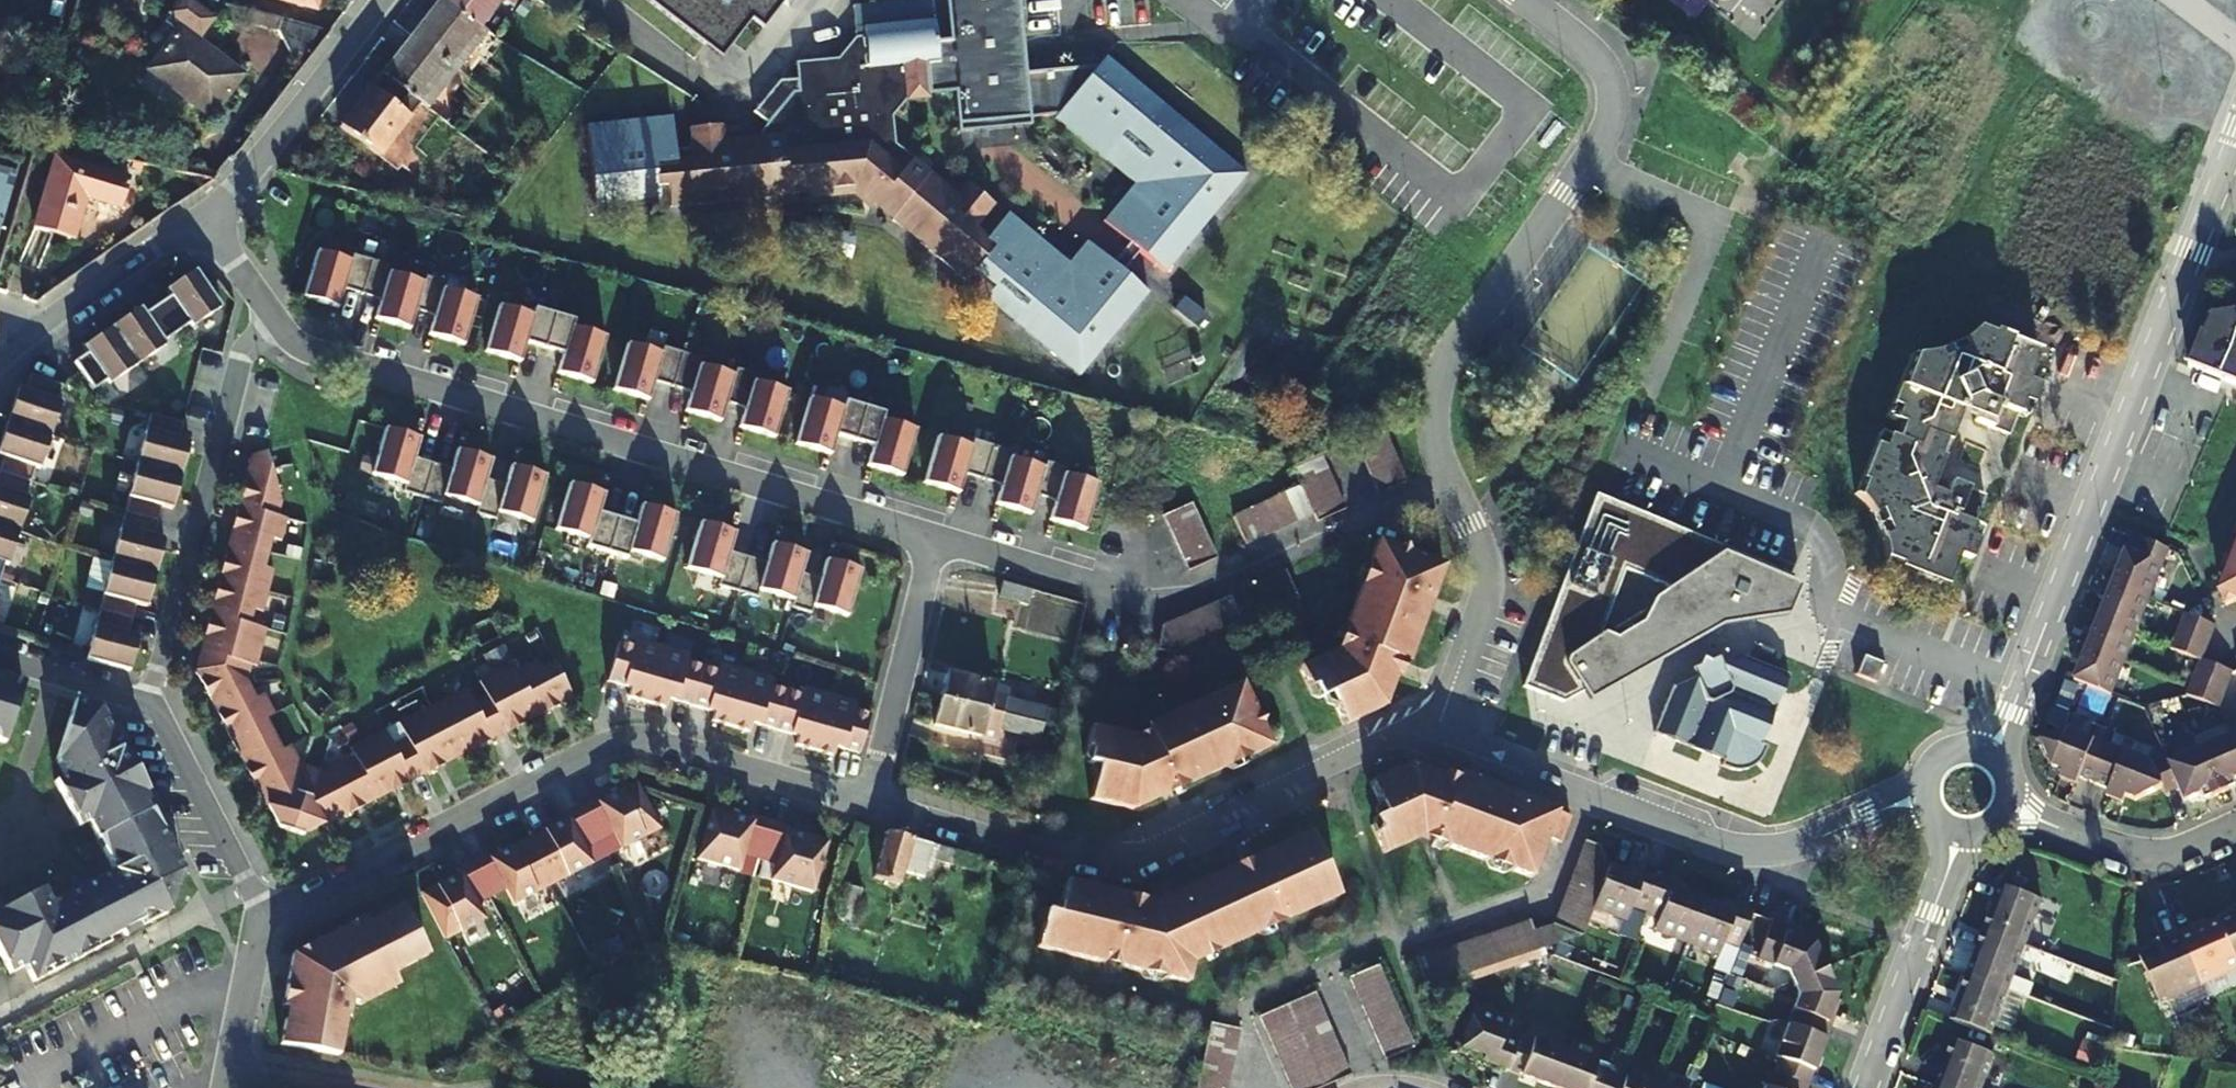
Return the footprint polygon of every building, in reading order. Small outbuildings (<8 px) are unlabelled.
[(148,69),(210,117),(242,75),(196,39),(220,7),(221,2),(215,0),(181,0),(165,21),(177,31),(148,69)] [(479,28),(442,0),(436,0),(409,34),(465,77),(496,38),(479,28)] [(479,28),(499,0),(442,0),(479,28)] [(966,281),(974,271),(994,287),(986,301),(1012,322),(1078,376),(1148,292),(1122,271),(1138,251),(1164,273),(1246,173),(1180,118),(1155,97),(1105,56),(1097,66),(1025,72),(1022,36),(1019,0),(945,0),(949,40),(934,41),(933,3),(859,11),(863,36),(854,37),(830,66),(823,67),(822,60),(795,62),(796,79),(779,80),(753,111),(767,123),(760,131),(761,136),(724,141),(722,124),(689,128),(691,148),(675,150),(671,116),(586,125),(594,205),(659,199),(658,187),(667,185),(669,207),(729,201),(729,199),(855,187),(920,241),(919,242),(966,281)] [(704,45),(716,30),(733,43),(751,20),(763,29),(785,0),(646,0),(704,45)] [(1708,0),(1669,0),(1693,18),(1708,0)] [(318,47),(330,32),(327,31),(289,21),(284,36),(318,47)] [(409,34),(380,72),(420,103),(435,114),(465,77),(409,34)] [(420,103),(380,72),(338,125),(378,156),(420,103)] [(18,157),(15,156),(0,153),(0,218),(18,157)] [(55,154),(34,226),(75,238),(87,197),(121,206),(130,176),(55,154)] [(1926,357),(1915,358),(1909,358),(1884,420),(1945,446),(1960,408),(1974,414),(1971,423),(2006,437),(2015,416),(2020,403),(2029,406),(2036,388),(2025,383),(2062,290),(2076,297),(2066,323),(2114,342),(2134,293),(2122,279),(2111,257),(2109,251),(2106,237),(2105,224),(2074,211),(2068,224),(2051,217),(2046,230),(2033,225),(2007,290),(2017,293),(2012,306),(1999,337),(1977,328),(1973,332),(1963,341),(1946,351),(1936,355),(1926,357)] [(2046,230),(2051,217),(2038,212),(2033,225),(2046,230)] [(350,261),(316,251),(302,297),(323,303),(337,307),(343,288),(361,294),(371,260),(352,254),(350,261)] [(391,266),(371,260),(361,294),(380,299),(374,318),(395,325),(409,329),(415,310),(423,283),(389,273),(391,266)] [(194,271),(164,291),(168,297),(155,306),(175,334),(188,326),(190,329),(219,309),(194,271)] [(425,275),(423,283),(415,310),(434,315),(428,335),(450,341),(463,345),(477,299),(443,289),(445,282),(425,275)] [(2003,302),(2012,306),(2017,293),(2007,290),(2003,302)] [(543,348),(553,314),(534,308),(531,315),(498,305),(484,351),(501,356),(519,362),(525,343),(543,348)] [(143,315),(139,308),(109,329),(136,366),(165,346),(162,343),(175,334),(155,306),(143,315)] [(573,320),(553,314),(543,348),(562,354),(556,373),(574,378),(591,383),(605,337),(571,327),(573,320)] [(2229,317),(2211,320),(2207,319),(2188,369),(2235,388),(2235,315),(2229,317)] [(79,374),(91,392),(104,383),(106,386),(136,366),(109,329),(80,349),(84,355),(71,364),(79,374)] [(671,386),(681,352),(662,347),(660,353),(626,343),(612,390),(632,396),(647,400),(653,381),(671,386)] [(701,358),(681,352),(671,386),(690,392),(684,411),(702,416),(719,421),(725,402),(733,375),(699,365),(701,358)] [(755,374),(735,368),(733,375),(725,402),(744,408),(738,427),(755,432),(773,437),(787,391),(753,381),(755,374)] [(23,391),(15,389),(5,423),(48,437),(60,403),(56,402),(60,387),(28,377),(23,391)] [(842,408),(808,398),(795,444),(810,449),(830,454),(835,435),(853,440),(863,406),(844,401),(842,408)] [(2024,419),(2029,406),(2020,403),(2015,416),(2024,419)] [(884,413),(863,406),(853,440),(872,446),(866,465),(879,469),(901,476),(915,430),(882,420),(884,413)] [(149,417),(145,433),(144,432),(136,467),(180,478),(189,444),(178,441),(182,426),(177,425),(149,417)] [(1939,459),(1945,446),(1884,420),(1879,434),(1939,459)] [(0,437),(0,458),(1,458),(0,461),(0,474),(29,483),(33,469),(37,470),(48,437),(5,423),(0,437)] [(1405,481),(1388,441),(1381,427),(1351,440),(1376,494),(1405,481)] [(406,435),(384,428),(371,475),(405,485),(402,492),(422,497),(432,463),(414,458),(419,439),(406,435)] [(1939,459),(1879,434),(1854,494),(1857,497),(1860,501),(1865,507),(1869,512),(1873,520),(1877,527),(1879,535),(1882,545),(1883,554),(1883,560),(1883,565),(1943,589),(1956,559),(1967,562),(1974,543),(1966,540),(1970,529),(1981,499),(1947,484),(1940,500),(1926,494),(1939,459)] [(971,446),(937,436),(923,482),(941,488),(958,493),(964,473),(981,479),(991,445),(973,439),(971,446)] [(1012,451),(991,445),(981,479),(1000,484),(995,504),(1009,508),(1029,514),(1043,468),(1009,458),(1012,451)] [(450,469),(432,463),(422,497),(441,503),(443,496),(477,506),(485,479),(491,460),(473,455),(456,450),(450,469)] [(540,715),(572,698),(554,662),(540,669),(535,661),(516,670),(513,663),(478,681),(486,696),(473,703),(466,687),(398,723),(406,737),(392,745),(384,730),(349,748),(357,762),(345,769),(340,761),(321,771),(310,768),(300,766),(290,747),(282,751),(274,735),(266,720),(275,715),(264,695),(255,700),(249,686),(247,682),(251,667),(256,668),(266,630),(249,626),(253,611),(262,613),(268,591),(273,570),(264,568),(268,554),(271,539),(280,541),(286,519),(277,517),(280,503),(266,452),(250,457),(238,507),(228,544),(219,579),(210,616),(201,654),(196,672),(213,704),(238,754),(256,789),(258,787),(278,827),(290,831),(303,835),(343,814),(344,816),(376,799),(411,781),(425,774),(458,757),(492,739),(505,733),(540,715)] [(1301,486),(1314,514),(1317,521),(1346,508),(1325,463),(1321,453),(1308,458),(1292,465),(1301,486)] [(1043,468),(1035,495),(1054,500),(1049,520),(1062,524),(1083,530),(1097,484),(1063,474),(1066,467),(1045,461),(1043,468)] [(504,485),(485,479),(477,506),(475,513),(495,519),(497,512),(531,522),(545,476),(527,471),(510,466),(504,485)] [(180,478),(136,467),(127,502),(128,502),(124,516),(157,524),(161,509),(171,513),(180,478)] [(0,474),(0,527),(17,533),(28,499),(24,498),(29,483),(0,474)] [(587,489),(569,483),(555,529),(589,539),(587,546),(606,552),(616,518),(598,513),(604,494),(587,489)] [(1246,544),(1314,514),(1301,486),(1233,516),(1246,544)] [(1595,493),(1522,686),(1562,702),(1618,673),(1699,621),(1758,615),(1780,603),(1791,575),(1595,493)] [(1192,503),(1164,515),(1189,571),(1217,558),(1192,503)] [(635,524),(616,518),(606,552),(626,558),(629,551),(662,561),(676,515),(659,510),(641,505),(635,524)] [(157,524),(124,516),(120,531),(119,530),(110,564),(155,576),(164,542),(153,539),(157,524)] [(700,522),(686,568),(720,578),(718,585),(736,591),(746,557),(729,552),(734,532),(712,526),(700,522)] [(1358,586),(1344,624),(1349,626),(1344,641),(1338,639),(1334,649),(1329,653),(1299,667),(1307,687),(1317,682),(1323,696),(1333,691),(1339,706),(1335,707),(1344,725),(1383,707),(1399,662),(1404,664),(1417,630),(1413,628),(1419,610),(1423,612),(1424,611),(1427,612),(1443,566),(1398,548),(1401,537),(1396,524),(1378,532),(1368,560),(1374,562),(1363,588),(1358,586)] [(1,567),(5,568),(17,533),(0,527),(0,571),(1,567)] [(2235,605),(2235,527),(2216,579),(2222,583),(2218,595),(2223,609),(2235,605)] [(1979,532),(1970,529),(1966,540),(1974,543),(1979,532)] [(2101,584),(2147,601),(2167,551),(2133,539),(2127,554),(2123,553),(2116,570),(2107,567),(2101,584)] [(746,557),(736,591),(756,597),(758,590),(792,600),(800,573),(806,554),(787,548),(771,543),(766,563),(746,557)] [(819,579),(800,573),(792,600),(790,607),(810,613),(812,606),(846,616),(860,570),(839,564),(825,560),(819,579)] [(1362,562),(1355,582),(1358,586),(1363,588),(1374,562),(1368,560),(1362,562)] [(155,576),(110,564),(102,599),(99,614),(132,622),(135,607),(146,610),(155,576)] [(1285,570),(1257,582),(1269,610),(1297,597),(1285,570)] [(1032,590),(1005,583),(1001,598),(1028,605),(1032,590)] [(2147,601),(2101,584),(2095,598),(2103,602),(2096,619),(2134,634),(2147,603),(2147,601)] [(1241,623),(1230,596),(1163,627),(1158,654),(1176,654),(1242,625),(1241,623)] [(94,628),(85,663),(130,675),(139,640),(128,637),(132,622),(99,614),(95,628),(94,628)] [(2176,632),(2206,644),(2213,627),(2182,616),(2176,632)] [(2133,636),(2134,634),(2096,619),(2091,634),(2082,630),(2076,647),(2122,664),(2133,636)] [(1338,626),(1335,637),(1338,639),(1344,641),(1349,626),(1344,624),(1338,626)] [(2199,661),(2206,644),(2176,632),(2169,650),(2199,661)] [(634,647),(618,643),(607,682),(630,688),(629,692),(627,697),(646,702),(665,708),(668,699),(691,706),(714,713),(711,721),(730,727),(749,732),(751,724),(774,730),(797,736),(795,745),(814,751),(832,756),(835,747),(858,754),(869,715),(854,710),(856,702),(830,694),(804,687),(801,695),(786,691),(770,686),(773,678),(746,670),(720,663),(718,671),(702,667),(687,662),(689,655),(663,647),(636,639),(634,647)] [(2122,664),(2076,647),(2070,661),(2078,666),(2071,683),(2109,698),(2122,664)] [(1673,691),(1655,737),(1727,765),(1725,770),(1730,773),(1740,775),(1751,773),(1761,767),(1768,757),(1769,750),(1762,748),(1788,681),(1743,661),(1673,691)] [(2215,667),(2199,661),(2187,692),(2204,699),(2215,667)] [(1864,662),(1857,678),(1877,685),(1883,669),(1864,662)] [(2215,667),(2204,699),(2218,704),(2230,674),(2215,667)] [(1055,726),(1058,715),(989,697),(992,683),(946,673),(940,699),(1034,721),(1052,726),(1055,726)] [(5,745),(24,686),(0,679),(0,680),(0,744),(5,745)] [(1182,710),(1148,726),(1149,731),(1138,736),(1131,734),(1093,723),(1087,745),(1097,748),(1094,761),(1105,764),(1104,777),(1097,776),(1097,777),(1092,797),(1136,807),(1165,795),(1163,788),(1176,783),(1189,778),(1191,782),(1227,765),(1225,760),(1251,748),(1253,754),(1271,746),(1240,679),(1198,699),(1198,702),(1200,707),(1184,714),(1182,710)] [(1319,698),(1323,696),(1317,682),(1307,687),(1311,695),(1319,698)] [(1326,702),(1335,707),(1339,706),(1333,691),(1323,696),(1326,702)] [(1034,721),(940,699),(934,724),(979,735),(983,723),(1030,735),(1034,721)] [(87,823),(105,860),(121,852),(126,862),(110,870),(46,903),(39,890),(0,910),(0,928),(21,968),(29,985),(164,915),(178,869),(165,844),(170,842),(153,809),(144,814),(135,797),(145,792),(123,746),(118,748),(99,710),(75,703),(56,762),(64,778),(54,784),(67,809),(78,805),(87,823)] [(1052,740),(1055,726),(1052,726),(1034,721),(1030,735),(1052,740)] [(2089,784),(2104,746),(2065,730),(2053,736),(2038,742),(2050,769),(2089,784)] [(2229,738),(2198,751),(2218,796),(2234,789),(2231,782),(2235,780),(2235,753),(2229,738)] [(1016,760),(1046,768),(1049,752),(1020,744),(1016,760)] [(1097,748),(1087,745),(1085,754),(1088,759),(1094,761),(1097,748)] [(2161,789),(2150,763),(2104,746),(2089,784),(2133,801),(2161,789)] [(1233,769),(1251,760),(1253,754),(1251,748),(1225,760),(1227,765),(1233,769)] [(2150,763),(2161,789),(2163,794),(2177,788),(2184,801),(2198,796),(2202,803),(2218,796),(2198,751),(2167,764),(2164,758),(2150,763)] [(1088,759),(1097,776),(1104,777),(1105,764),(1094,761),(1088,759)] [(1414,838),(1430,844),(1435,833),(1449,838),(1447,844),(1485,860),(1487,852),(1513,862),(1511,868),(1531,877),(1547,835),(1557,810),(1510,792),(1508,797),(1488,790),(1490,786),(1457,773),(1454,779),(1409,762),(1367,780),(1377,800),(1382,798),(1387,811),(1378,815),(1376,816),(1381,827),(1372,831),(1382,853),(1414,838)] [(1180,793),(1189,789),(1191,782),(1189,778),(1176,783),(1178,789),(1180,793)] [(458,873),(420,893),(444,940),(484,920),(476,904),(505,890),(513,905),(591,864),(584,849),(612,834),(620,849),(660,829),(635,782),(597,802),(595,797),(563,814),(565,818),(528,837),(490,857),(488,853),(457,869),(458,873)] [(144,814),(153,809),(145,792),(135,797),(144,814)] [(1374,806),(1378,815),(1387,811),(1382,798),(1377,800),(1374,806)] [(78,805),(67,809),(77,828),(87,823),(78,805)] [(710,808),(696,859),(738,871),(743,855),(779,865),(775,882),(817,894),(832,843),(786,830),(787,826),(753,816),(752,820),(710,808)] [(1557,810),(1547,835),(1560,841),(1570,815),(1557,810)] [(1370,825),(1372,831),(1381,827),(1376,816),(1372,818),(1370,825)] [(972,873),(977,859),(887,831),(873,878),(897,886),(902,871),(920,878),(926,859),(928,854),(934,856),(933,862),(972,873)] [(1155,902),(1148,901),(1147,906),(1119,900),(1120,894),(1065,881),(1064,886),(1060,899),(1064,901),(1061,913),(1051,911),(1049,911),(1046,927),(1040,925),(1035,945),(1102,963),(1103,957),(1117,961),(1116,966),(1136,971),(1137,966),(1166,973),(1165,978),(1185,983),(1189,970),(1193,955),(1203,951),(1215,946),(1217,950),(1256,932),(1255,927),(1268,921),(1283,915),(1286,921),(1339,896),(1329,877),(1326,878),(1323,878),(1313,855),(1319,852),(1310,831),(1255,856),(1257,861),(1230,872),(1228,868),(1155,902)] [(1440,848),(1447,844),(1449,838),(1435,833),(1430,844),(1440,848)] [(1554,922),(1534,929),(1532,929),(1541,947),(1559,941),(1581,934),(1594,901),(1610,859),(1598,842),(1587,838),(1554,922)] [(121,852),(105,860),(110,870),(126,862),(121,852)] [(1324,853),(1319,852),(1313,855),(1323,878),(1326,878),(1329,877),(1332,870),(1329,863),(1324,853)] [(1488,867),(1503,872),(1511,868),(1513,862),(1487,852),(1485,860),(1488,867)] [(1648,916),(1664,874),(1642,866),(1640,871),(1610,859),(1594,901),(1623,912),(1626,907),(1648,916)] [(1693,940),(1709,898),(1685,889),(1687,883),(1664,874),(1648,916),(1671,924),(1669,930),(1693,940)] [(844,886),(837,919),(855,923),(862,891),(844,886)] [(1984,933),(2027,949),(2043,903),(2000,888),(1984,933)] [(1709,898),(1693,940),(1716,949),(1718,943),(1741,953),(1758,912),(1735,903),(1733,907),(1709,898)] [(1053,903),(1051,911),(1061,913),(1064,901),(1060,899),(1053,903)] [(363,918),(291,954),(282,1007),(286,1008),(279,1045),(337,1056),(344,1018),(347,1019),(350,1003),(361,1004),(398,986),(391,974),(426,956),(400,905),(366,923),(363,918)] [(2231,910),(2233,914),(2219,920),(2235,959),(2235,908),(2231,910)] [(1036,917),(1040,925),(1046,927),(1049,911),(1039,909),(1036,917)] [(1420,956),(1429,985),(1541,947),(1532,929),(1534,929),(1530,918),(1420,956)] [(1793,989),(1829,973),(1817,940),(1798,933),(1799,927),(1778,920),(1762,960),(1785,969),(1793,989)] [(2219,920),(2204,927),(2202,923),(2177,934),(2200,983),(2235,968),(2235,959),(2219,920)] [(1258,935),(1265,936),(1273,932),(1268,921),(1255,927),(1256,932),(1258,935)] [(0,928),(0,966),(5,976),(21,968),(0,928)] [(1968,978),(2011,993),(2027,949),(1984,933),(1968,978)] [(2200,983),(2177,934),(2150,946),(2152,950),(2138,957),(2157,1002),(2200,983)] [(1207,961),(1217,957),(1218,952),(1217,950),(1215,946),(1203,951),(1207,961)] [(1137,966),(1136,971),(1137,972),(1141,978),(1157,982),(1165,978),(1166,973),(1137,966)] [(1352,980),(1348,983),(1386,1065),(1414,1053),(1376,970),(1352,980)] [(1792,1031),(1827,1044),(1835,1022),(1831,1020),(1838,998),(1829,973),(1793,989),(1801,1010),(1792,1031)] [(1952,1021),(1996,1037),(2011,993),(1968,978),(1952,1021)] [(1294,1005),(1330,1087),(1333,1087),(1355,1078),(1319,994),(1294,1005)] [(1294,1005),(1260,1020),(1290,1087),(1330,1087),(1294,1005)] [(1509,1070),(1521,1039),(1522,1037),(1506,1031),(1510,1021),(1478,1009),(1463,1048),(1488,1058),(1487,1061),(1509,1070)] [(1199,1073),(1196,1087),(1225,1087),(1239,1030),(1214,1024),(1210,1023),(1205,1047),(1199,1073)] [(1792,1031),(1780,1063),(1785,1064),(1779,1080),(1803,1087),(1811,1087),(1827,1044),(1792,1031)] [(1555,1087),(1569,1051),(1538,1039),(1535,1045),(1521,1039),(1509,1070),(1555,1087)] [(1939,1087),(1984,1087),(1996,1058),(1955,1043),(1938,1087),(1939,1087)] [(1613,1075),(1598,1069),(1600,1063),(1569,1051),(1555,1087),(1556,1087),(1608,1087),(1613,1075)] [(2102,1074),(2101,1075),(2097,1087),(2141,1087),(2102,1074)] [(1660,1087),(1630,1076),(1627,1082),(1613,1075),(1608,1087),(1660,1087)] [(1779,1080),(1775,1078),(1771,1087),(1803,1087),(1779,1080)]
